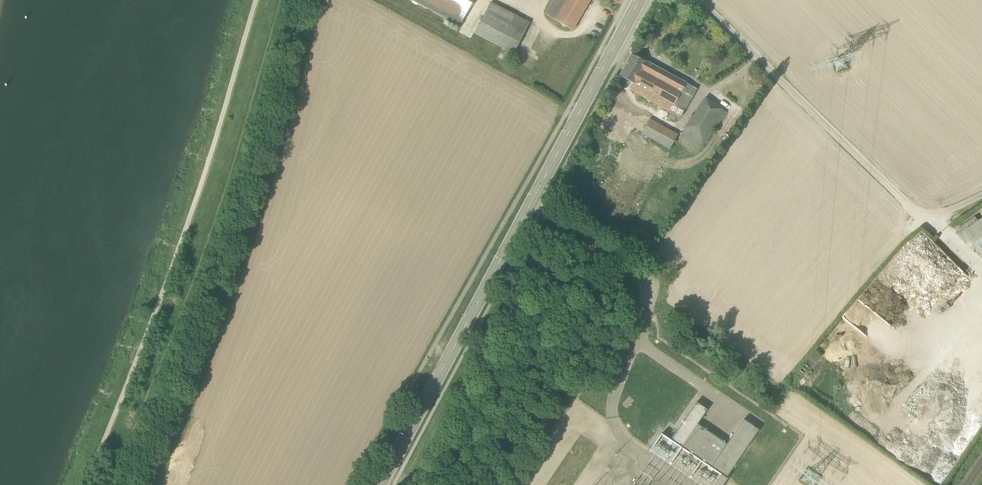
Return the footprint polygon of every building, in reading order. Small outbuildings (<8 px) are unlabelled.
[(460,26),(474,0),(411,0),(460,26)] [(591,0),(554,0),(545,15),(572,30),(591,0)] [(530,24),(491,3),(475,34),(513,54),(530,24)] [(646,62),(631,54),(619,76),(633,84),(630,90),(681,117),(696,89),(646,62)] [(700,149),(726,112),(706,99),(680,135),(700,149)] [(671,148),(678,132),(648,119),(641,135),(671,148)] [(965,231),(979,222),(975,217),(956,230),(966,244),(971,240),(965,231)] [(979,222),(965,231),(971,240),(981,256),(981,219),(979,222)] [(701,462),(721,475),(714,484),(724,484),(728,479),(726,478),(759,430),(743,420),(727,445),(697,425),(681,449),(701,462)]
